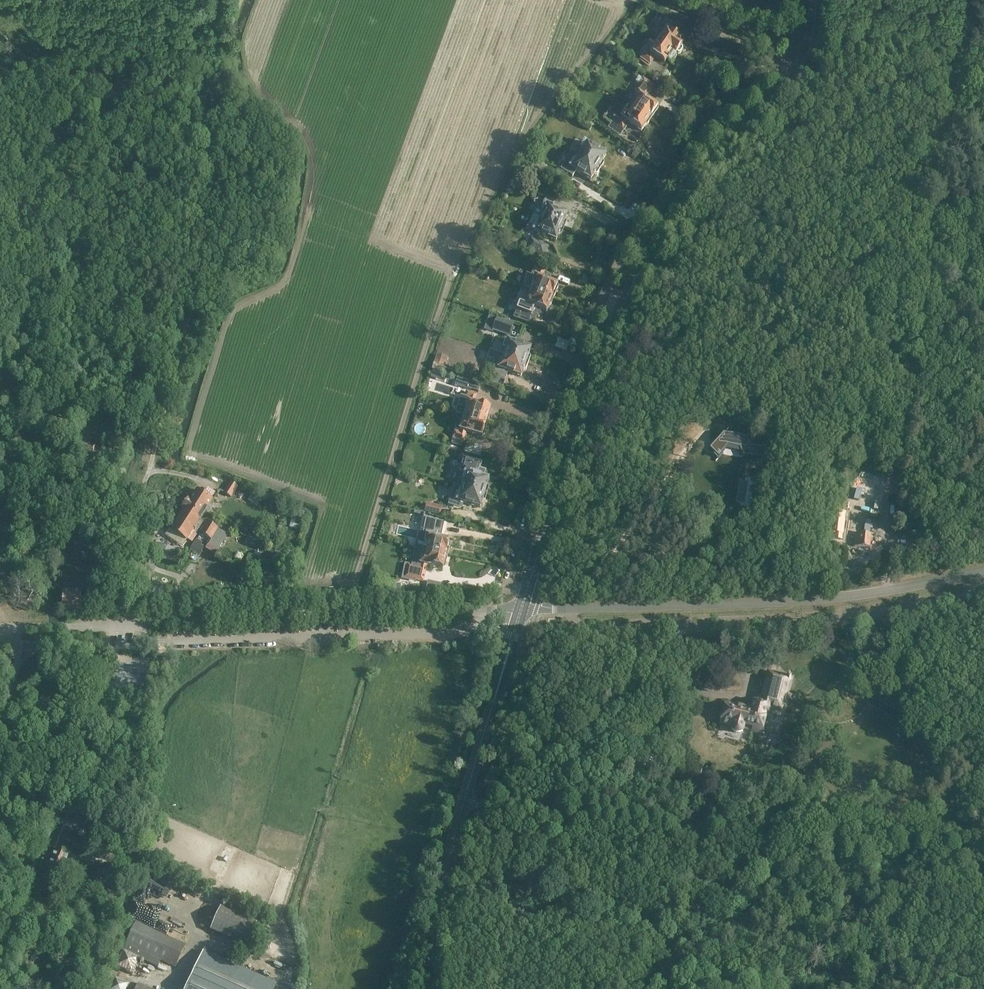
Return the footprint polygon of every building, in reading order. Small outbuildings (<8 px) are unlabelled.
[(663,34),(658,41),(676,54),(677,53),(678,54),(680,54),(683,50),(683,48),(681,47),(683,45),(680,43),(682,40),(680,39),(686,31),(676,24),(675,25),(666,19),(662,24),(666,26),(661,34),(663,34)] [(676,54),(658,41),(650,53),(652,55),(650,57),(644,53),(640,58),(640,59),(639,60),(642,63),(642,64),(648,68),(655,57),(665,64),(667,61),(670,63),(672,60),(675,60),(677,57),(676,54)] [(631,106),(650,119),(651,117),(652,118),(659,108),(646,99),(655,86),(643,78),(642,78),(639,76),(635,82),(638,84),(634,90),(638,93),(633,100),(634,100),(631,106)] [(650,119),(631,106),(626,112),(625,111),(621,117),(622,118),(616,117),(608,129),(619,136),(628,122),(641,131),(650,119)] [(579,125),(590,131),(593,125),(583,119),(579,125)] [(579,156),(601,169),(604,164),(603,161),(606,155),(583,141),(579,148),(580,149),(580,150),(582,151),(579,156)] [(601,169),(579,156),(576,161),(573,160),(573,161),(572,160),(568,167),(591,181),(594,175),(597,176),(601,169)] [(534,215),(564,229),(567,223),(565,220),(568,214),(544,203),(541,210),(536,208),(534,215)] [(564,229),(534,215),(531,223),(534,225),(531,231),(556,241),(559,235),(562,235),(564,229)] [(527,250),(543,257),(548,247),(531,240),(527,250)] [(526,260),(541,266),(543,260),(528,254),(526,260)] [(530,290),(552,298),(557,285),(542,279),(545,271),(535,267),(531,275),(526,273),(524,279),(525,280),(522,287),(530,290)] [(552,298),(530,290),(528,297),(526,297),(524,303),(524,304),(523,306),(519,305),(517,311),(528,315),(531,307),(547,313),(552,298)] [(492,331),(509,337),(514,323),(496,317),(492,331)] [(504,355),(526,363),(528,357),(531,348),(507,339),(504,349),(506,349),(504,355)] [(526,363),(504,355),(490,350),(487,359),(497,362),(495,368),(497,368),(497,369),(521,378),(524,368),(526,363)] [(434,363),(444,366),(447,358),(436,354),(434,363)] [(480,383),(457,377),(455,385),(478,391),(480,383)] [(463,416),(486,422),(490,407),(475,403),(477,394),(466,391),(464,397),(461,396),(460,398),(459,398),(456,411),(457,411),(456,413),(463,416)] [(451,444),(462,447),(466,432),(482,437),(485,429),(484,429),(486,422),(463,416),(461,422),(458,430),(459,430),(458,432),(454,431),(451,444)] [(765,432),(776,434),(779,419),(768,416),(765,432)] [(746,439),(723,434),(709,450),(718,458),(723,453),(743,457),(743,458),(759,460),(764,461),(766,449),(761,448),(751,447),(746,439)] [(462,487),(485,494),(487,488),(489,478),(483,476),(485,470),(480,468),(482,462),(466,457),(465,459),(464,459),(461,468),(462,468),(462,470),(463,471),(459,485),(462,486),(462,487)] [(739,479),(738,501),(751,502),(753,479),(739,479)] [(223,492),(231,498),(238,487),(230,481),(223,492)] [(485,494),(462,487),(460,493),(458,492),(458,493),(457,492),(454,500),(456,500),(456,501),(481,509),(483,499),(484,499),(485,494)] [(184,510),(200,520),(213,499),(196,490),(190,500),(188,499),(182,509),(184,510)] [(425,512),(441,515),(443,506),(427,503),(425,512)] [(857,511),(844,508),(843,514),(855,517),(857,511)] [(289,527),(300,530),(301,526),(300,526),(304,512),(294,509),(289,527)] [(200,520),(184,510),(171,530),(169,529),(165,535),(182,547),(186,541),(187,541),(188,539),(192,542),(198,532),(194,530),(200,520)] [(424,524),(435,527),(436,518),(426,516),(424,524)] [(209,544),(218,549),(227,534),(208,522),(202,532),(212,539),(209,544)] [(423,549),(446,554),(449,540),(433,537),(435,528),(423,525),(420,540),(417,539),(415,548),(423,550),(423,549)] [(856,533),(854,547),(869,549),(871,535),(856,533)] [(202,542),(196,538),(193,542),(189,549),(190,550),(198,555),(204,546),(201,545),(202,542)] [(423,549),(423,550),(422,556),(421,556),(419,564),(419,566),(416,565),(416,566),(407,564),(404,578),(422,582),(427,566),(442,570),(446,554),(423,549)] [(278,553),(271,550),(267,561),(274,563),(278,553)] [(296,553),(287,550),(284,560),(292,563),(296,553)] [(383,587),(393,588),(394,580),(384,578),(383,587)] [(63,606),(62,610),(81,610),(81,590),(62,590),(63,606)] [(888,664),(882,661),(875,674),(880,677),(888,664)] [(760,695),(751,730),(763,733),(766,721),(769,721),(772,711),(781,713),(789,681),(791,680),(789,676),(787,677),(766,671),(760,695)] [(751,730),(760,695),(758,695),(756,701),(752,700),(750,709),(742,706),(741,708),(729,705),(724,725),(732,727),(731,730),(734,732),(736,734),(737,734),(739,734),(741,733),(743,732),(744,728),(751,730)] [(104,823),(91,818),(87,828),(99,834),(104,823)] [(114,871),(105,863),(91,879),(100,887),(114,871)] [(210,930),(247,946),(256,923),(220,907),(210,930)] [(127,945),(117,967),(132,975),(140,959),(157,967),(161,961),(176,967),(186,945),(135,922),(125,945),(127,945)] [(275,985),(202,953),(186,988),(273,988),(275,985)] [(127,982),(116,978),(111,988),(124,988),(127,982)]
